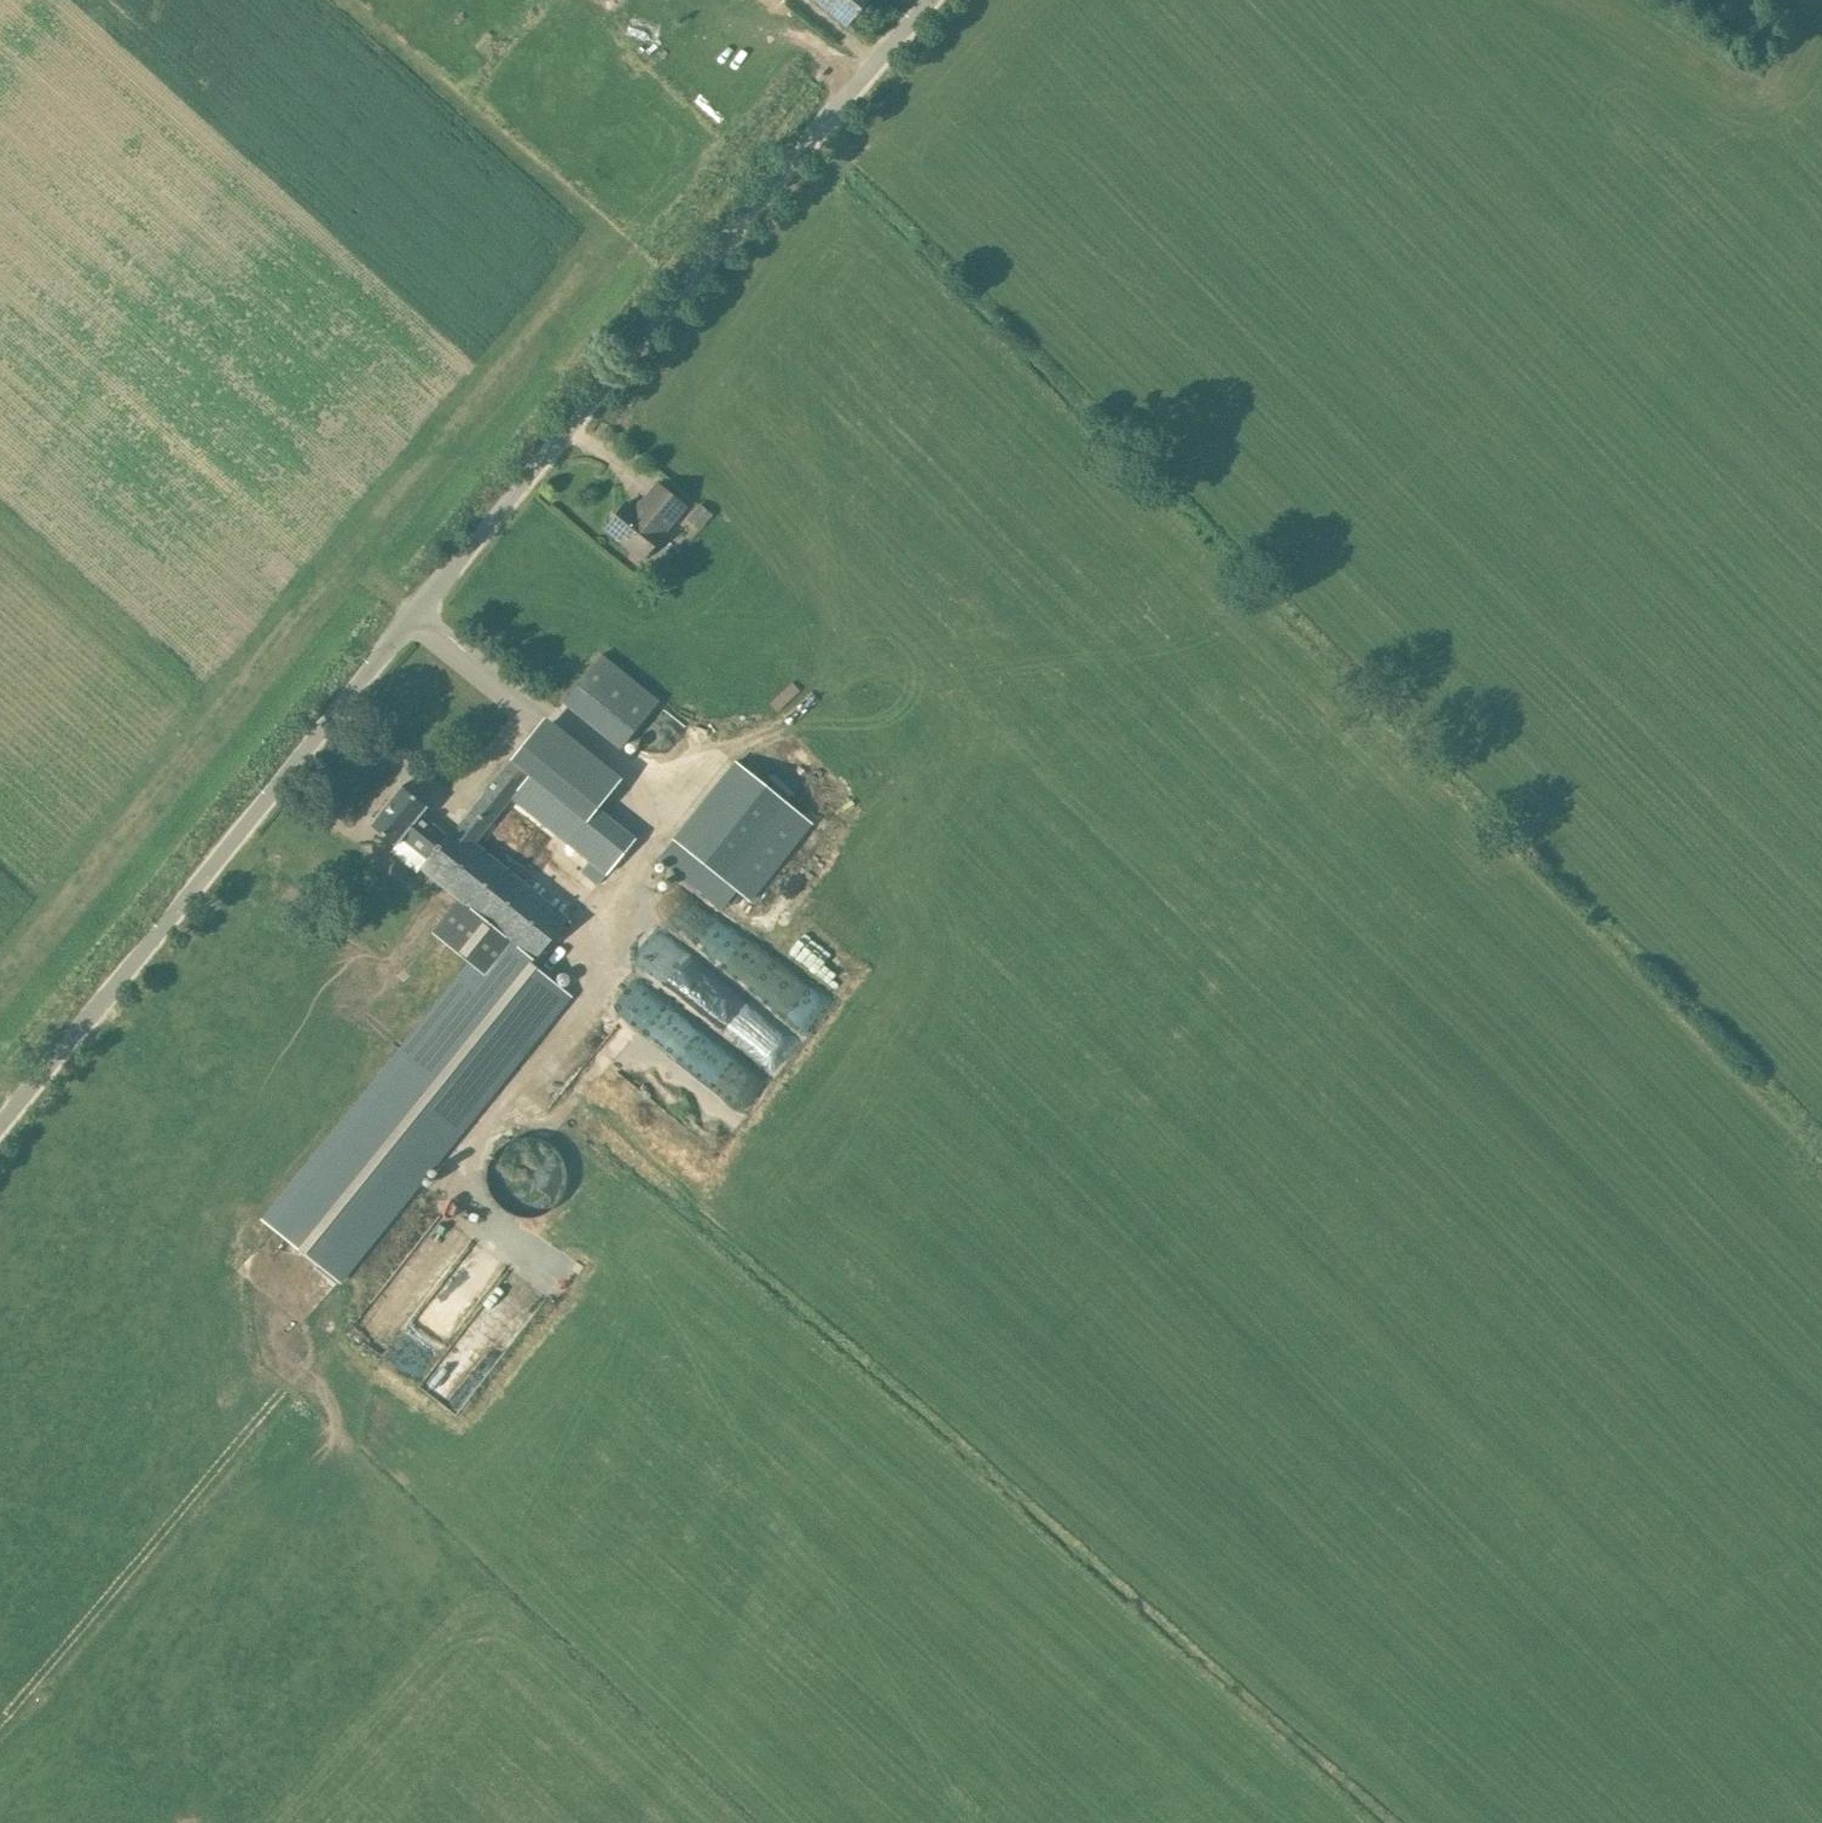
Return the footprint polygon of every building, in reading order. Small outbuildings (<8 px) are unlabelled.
[(846,27),(869,0),(814,0),(846,27)] [(627,502),(606,528),(643,558),(686,506),(658,483),(636,509),(627,502)] [(700,528),(713,512),(699,501),(687,517),(700,528)] [(683,550),(695,534),(682,523),(669,539),(683,550)] [(601,655),(564,701),(622,747),(660,701),(601,655)] [(421,815),(396,845),(390,852),(416,873),(421,867),(535,960),(568,919),(475,843),(512,797),(589,860),(605,873),(633,838),(596,808),(609,793),(534,732),(456,827),(454,825),(446,835),(421,815)] [(735,762),(674,838),(737,889),(751,899),(810,823),(735,762)] [(396,845),(421,815),(428,806),(402,785),(370,824),(396,845)] [(605,873),(589,860),(581,870),(597,883),(605,873)] [(770,1066),(792,1035),(654,938),(632,969),(770,1066)] [(752,984),(771,1001),(798,971),(778,954),(752,984)] [(471,964),(265,1219),(340,1281),(569,995),(533,965),(509,995),(471,964)] [(830,994),(796,972),(772,1009),(807,1031),(830,994)] [(719,1047),(693,1081),(737,1114),(763,1080),(719,1047)] [(564,1182),(564,1180),(564,1177),(563,1173),(563,1169),(561,1166),(560,1162),(558,1159),(555,1156),(553,1154),(550,1151),(547,1149),(543,1147),(540,1146),(536,1145),(532,1144),(529,1144),(525,1144),(521,1144),(518,1145),(514,1146),(511,1148),(507,1150),(504,1152),(502,1155),(499,1158),(497,1161),(495,1164),(494,1167),(492,1171),(492,1175),(491,1178),(491,1180),(491,1184),(492,1188),(493,1191),(494,1195),(496,1198),(498,1201),(500,1204),(503,1207),(506,1209),(509,1212),(512,1213),(516,1215),(519,1216),(523,1216),(527,1217),(531,1217),(534,1216),(538,1215),(541,1214),(545,1213),(548,1211),(551,1208),(554,1206),(556,1203),(558,1200),(560,1197),(562,1193),(563,1190),(564,1186),(564,1182)] [(421,1301),(472,1238),(440,1213),(409,1253),(426,1267),(407,1291),(421,1301)] [(423,1394),(462,1410),(475,1378),(436,1362),(423,1394)]
